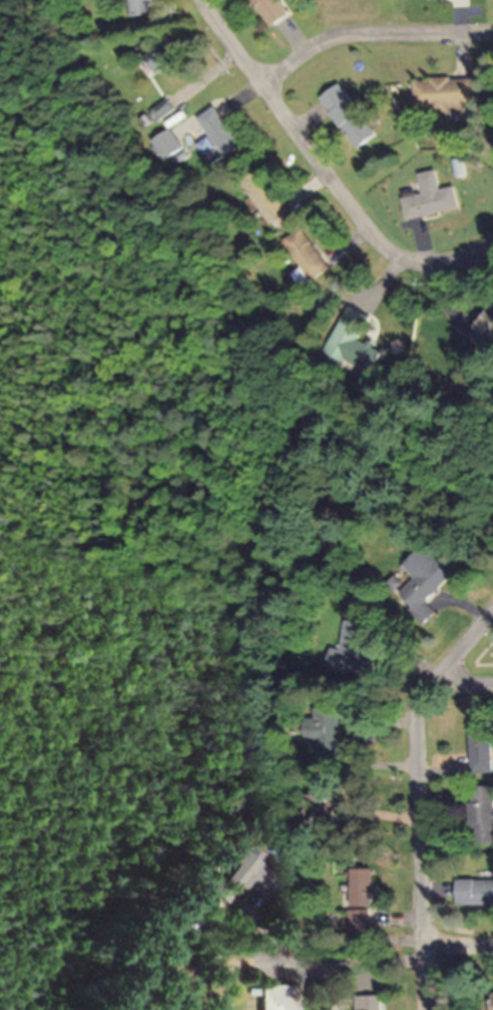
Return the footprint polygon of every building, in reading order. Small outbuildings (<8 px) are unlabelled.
[(151,0),(128,0),(130,18),(153,15),(151,0)] [(270,28),(289,16),(278,0),(251,0),(270,28)] [(156,75),(182,57),(170,39),(144,58),(156,75)] [(415,107),(476,107),(475,79),(415,79),(415,107)] [(321,97),(356,149),(377,135),(341,83),(321,97)] [(152,112),(160,122),(177,110),(169,99),(152,112)] [(243,145),(216,106),(198,119),(210,136),(199,144),(207,154),(218,146),(226,157),(243,145)] [(420,173),(423,193),(401,197),(405,219),(454,210),(452,203),(445,204),(439,169),(420,173)] [(262,170),(243,181),(270,226),(289,214),(262,170)] [(303,228),(284,240),(302,267),(294,273),(303,287),(330,269),(303,228)] [(326,353),(347,365),(365,333),(344,321),(326,353)] [(416,578),(396,598),(424,626),(436,614),(424,602),(452,574),(423,545),(403,565),(416,578)] [(367,622),(346,620),(341,670),(370,673),(372,655),(364,654),(367,622)] [(341,707),(315,708),(317,765),(344,764),(341,707)] [(470,732),(470,775),(492,775),(492,732),(470,732)] [(469,787),(470,844),(492,844),(492,787),(469,787)] [(309,819),(331,820),(332,794),(310,793),(309,819)] [(235,851),(204,892),(222,905),(238,883),(260,900),(275,880),(235,851)] [(351,873),(351,908),(373,908),(373,873),(351,873)] [(456,880),(456,906),(492,906),(492,880),(456,880)] [(370,931),(370,910),(350,910),(350,931),(370,931)] [(263,985),(263,1009),(296,1009),(296,985),(263,985)] [(380,996),(360,996),(360,1009),(380,1009),(380,996)]
